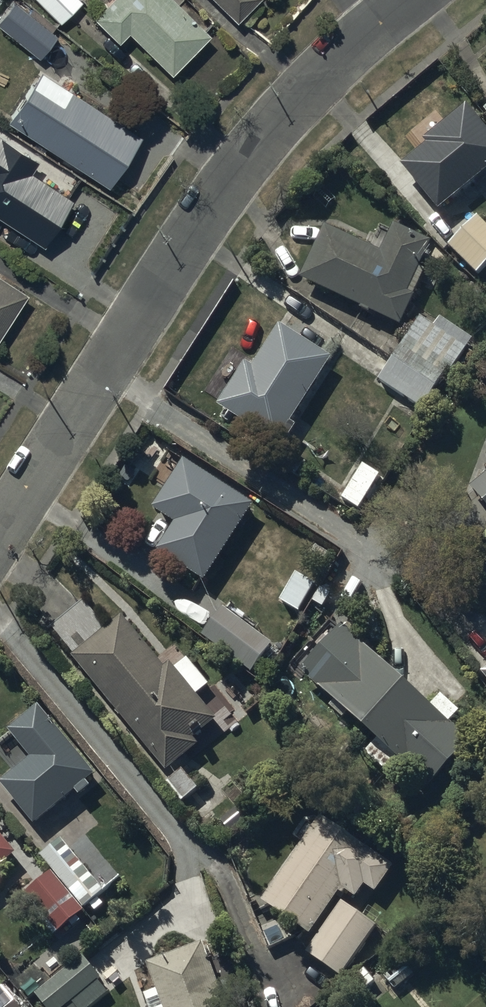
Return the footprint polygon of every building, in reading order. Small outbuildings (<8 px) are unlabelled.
[(26,5),(24,8),(15,0),(12,0),(6,7),(17,17),(11,24),(49,58),(7,121),(49,148),(46,154),(63,165),(66,159),(105,185),(138,137),(73,92),(82,80),(83,81),(97,64),(26,5)] [(59,22),(80,2),(79,0),(37,0),(59,22)] [(207,34),(174,0),(108,0),(92,17),(118,41),(127,32),(170,73),(207,34)] [(235,21),(255,0),(214,0),(235,21)] [(423,144),(426,148),(400,170),(437,215),(485,175),(485,133),(466,108),(423,144)] [(0,136),(0,216),(41,244),(71,200),(37,177),(44,166),(0,136)] [(477,219),(447,249),(476,278),(485,267),(485,228),(477,219)] [(380,256),(324,230),(300,282),(399,328),(424,273),(419,271),(431,245),(393,228),(380,256)] [(26,293),(0,276),(0,333),(26,293)] [(421,320),(393,362),(440,392),(473,342),(440,321),(435,329),(421,320)] [(332,361),(282,330),(255,372),(246,367),(219,410),(282,450),(295,430),(290,427),(332,361)] [(440,392),(393,362),(378,384),(425,415),(440,392)] [(255,509),(185,464),(153,512),(176,527),(159,554),(206,584),(255,509)] [(467,490),(485,514),(485,475),(467,490)] [(273,648),(223,611),(203,639),(253,676),(273,648)] [(122,620),(73,660),(167,773),(199,747),(194,741),(217,723),(197,699),(210,689),(187,662),(175,672),(171,667),(165,671),(122,620)] [(429,712),(342,629),(299,676),(372,745),(364,754),(384,772),(394,762),(426,793),(470,747),(448,727),(458,717),(440,700),(429,712)] [(40,710),(10,735),(33,762),(2,788),(36,829),(77,795),(80,800),(91,791),(87,786),(96,778),(40,710)] [(321,822),(263,905),(310,938),(340,896),(344,898),(346,895),(355,901),(364,888),(378,897),(394,873),(321,822)] [(17,858),(0,837),(0,871),(17,858)] [(105,894),(62,842),(41,859),(84,911),(105,894)] [(85,914),(52,874),(27,895),(60,934),(85,914)] [(376,928),(342,904),(306,956),(340,980),(376,928)] [(144,997),(148,1006),(227,1006),(202,946),(148,967),(158,992),(144,997)] [(84,958),(36,997),(44,1006),(70,1006),(102,981),(84,958)] [(6,989),(0,994),(0,1006),(20,1006),(6,989)]
